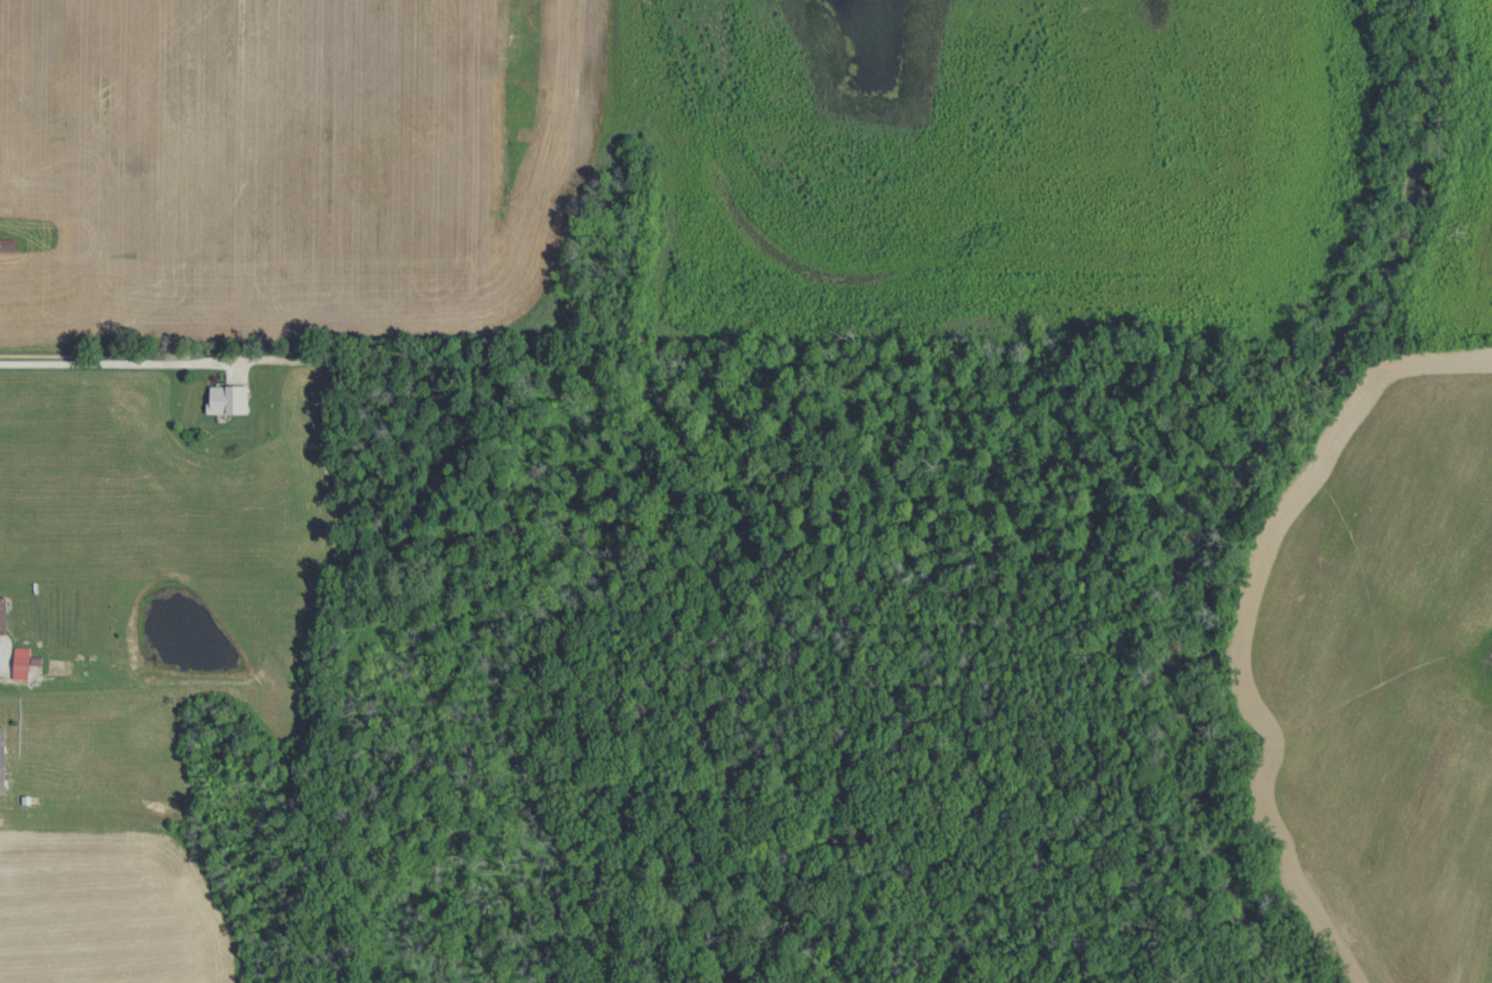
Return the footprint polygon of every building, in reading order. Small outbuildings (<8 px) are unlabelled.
[(247,385),(207,383),(206,412),(246,413),(247,385)] [(12,670),(30,671),(31,647),(12,646),(12,670)]
